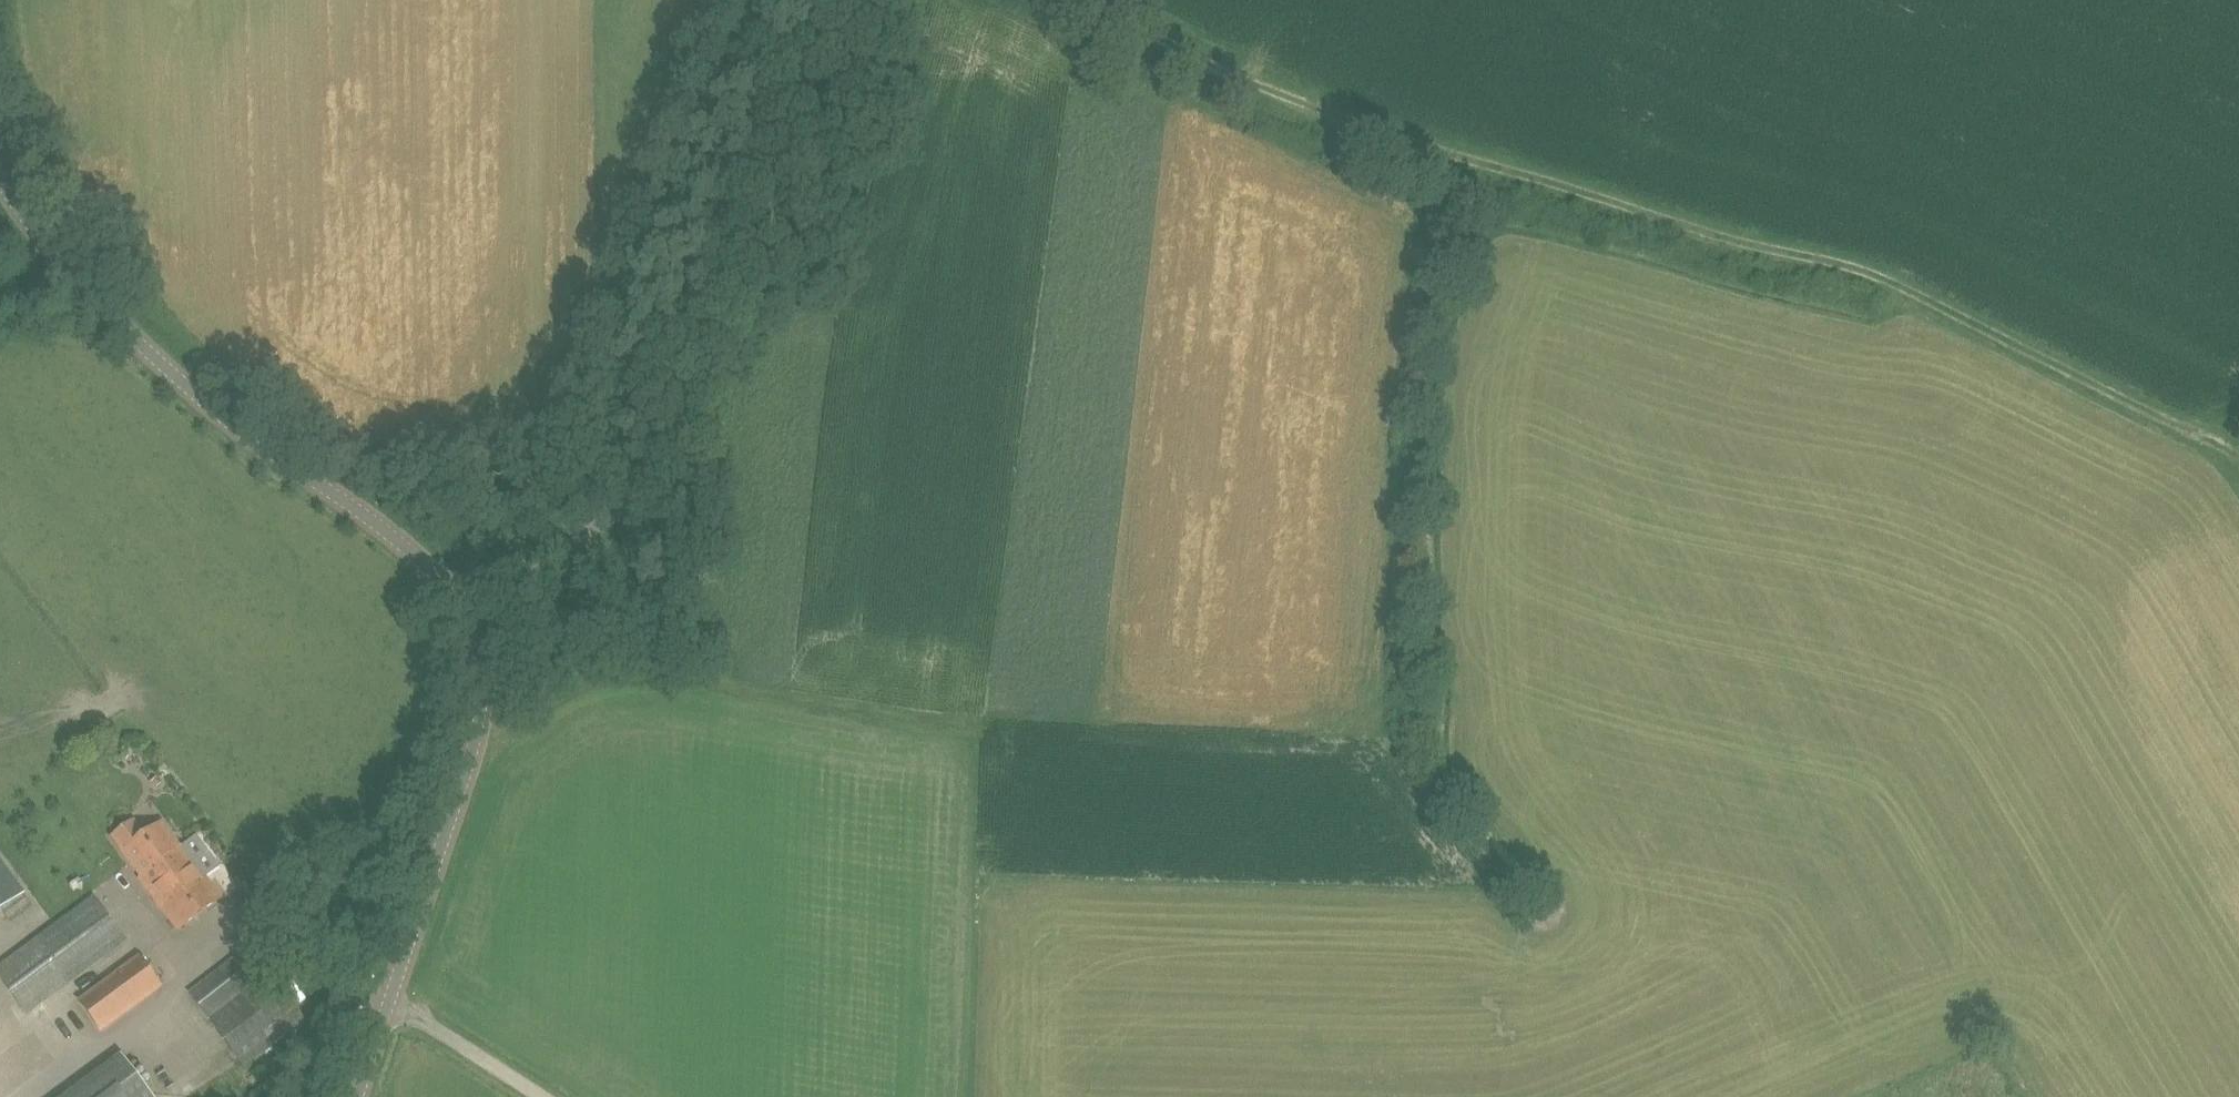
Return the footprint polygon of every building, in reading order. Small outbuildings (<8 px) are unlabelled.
[(160,825),(142,839),(132,824),(114,838),(143,876),(139,878),(178,930),(219,899),(203,878),(210,873),(199,857),(190,863),(184,856),(186,855),(181,849),(179,850),(160,825)] [(23,893),(0,862),(0,910),(23,893)] [(125,941),(94,899),(0,968),(0,978),(26,1014),(125,941)] [(243,1066),(304,1019),(249,948),(188,995),(243,1066)] [(120,1017),(161,986),(139,958),(98,988),(120,1017)] [(65,1096),(151,1096),(121,1056),(65,1096)] [(324,1069),(320,1080),(335,1086),(339,1075),(324,1069)]
